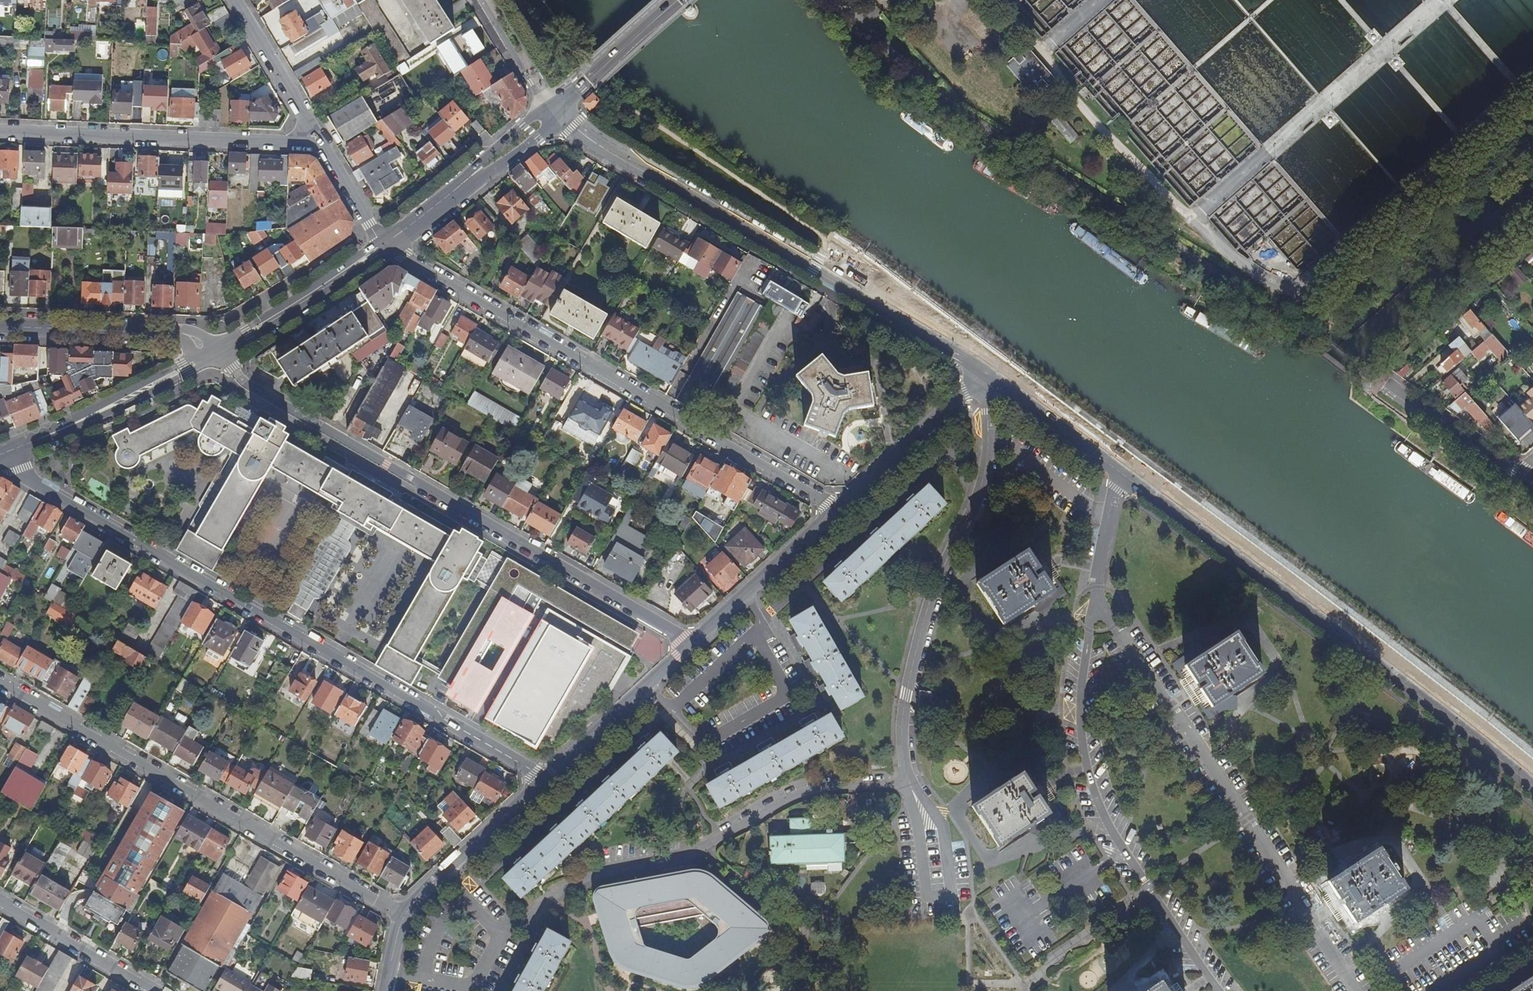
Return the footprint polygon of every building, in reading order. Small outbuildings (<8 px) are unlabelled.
[(197,5),(194,0),(186,0),(180,4),(185,13),(197,5)] [(291,0),(270,0),(276,10),(291,0)] [(325,11),(314,17),(320,27),(331,20),(357,4),(354,0),(318,0),(325,11)] [(411,59),(373,0),(354,0),(357,4),(362,13),(375,34),(397,68),(411,59)] [(428,48),(445,37),(456,31),(436,0),(397,0),(428,48)] [(357,4),(331,20),(337,29),(362,13),(357,4)] [(170,46),(178,46),(204,30),(213,25),(229,15),(224,8),(206,19),(206,18),(205,18),(197,5),(185,13),(193,25),(171,38),(170,46)] [(156,37),(157,9),(147,8),(146,22),(146,37),(156,37)] [(293,43),(308,34),(304,29),(305,28),(300,18),(299,19),(295,14),(280,23),(293,43)] [(229,15),(213,25),(218,33),(234,24),(229,15)] [(458,42),(460,41),(475,64),(480,60),(497,49),(481,24),(456,40),(458,42)] [(309,35),(293,44),(290,46),(296,58),(328,38),(322,27),(321,28),(309,35)] [(1141,35),(1135,40),(1133,29),(1098,35),(1104,43),(1097,48),(1092,49),(1092,45),(1079,54),(1085,53),(1152,149),(1150,138),(1173,133),(1157,144),(1182,181),(1208,163),(1206,156),(1218,148),(1203,151),(1214,144),(1188,107),(1188,106),(1185,107),(1170,85),(1158,87),(1153,58),(1157,58),(1141,35)] [(194,62),(200,68),(222,54),(217,46),(214,47),(204,30),(178,46),(185,53),(198,45),(204,56),(194,62)] [(55,41),(55,33),(45,32),(45,40),(55,41)] [(95,42),(95,33),(70,32),(70,41),(75,41),(95,42)] [(428,48),(411,59),(397,68),(400,74),(415,64),(417,67),(451,46),(445,37),(428,48)] [(54,51),(74,52),(75,41),(70,41),(55,41),(45,40),(44,52),(54,53),(54,51)] [(378,80),(386,76),(389,82),(392,80),(401,75),(400,74),(397,68),(390,72),(373,45),(361,52),(368,63),(356,70),(363,82),(375,75),(378,80)] [(170,46),(170,58),(178,58),(178,46),(170,46)] [(240,48),(221,60),(232,79),(251,67),(240,48)] [(168,57),(166,49),(157,50),(158,59),(168,57)] [(1054,81),(1026,49),(1008,66),(1023,84),(1021,86),(1025,90),(1026,88),(1035,98),(1054,81)] [(41,57),(27,57),(27,71),(41,71),(41,57)] [(298,81),(324,65),(320,58),(294,74),(298,81)] [(468,68),(462,72),(478,97),(492,88),(496,85),(480,60),(475,64),(468,68)] [(465,64),(451,73),(454,77),(462,72),(468,68),(465,64)] [(321,70),(304,81),(313,96),(330,86),(321,70)] [(496,85),(492,88),(513,121),(526,109),(528,97),(513,74),(496,85)] [(0,77),(0,103),(9,103),(10,77),(0,77)] [(389,82),(378,88),(384,97),(397,89),(392,80),(389,82)] [(90,102),(90,106),(102,106),(103,84),(74,83),(73,88),(73,95),(73,101),(84,101),(90,102)] [(66,112),(66,94),(73,95),(73,88),(50,87),(50,112),(66,112)] [(169,88),(144,87),(143,108),(152,108),(158,109),(158,112),(168,112),(169,88)] [(1092,98),(1093,97),(1085,89),(1079,95),(1087,103),(1092,98)] [(185,100),(195,100),(195,90),(172,90),(172,99),(180,100),(180,97),(185,98),(185,100)] [(133,94),(113,93),(112,114),(132,115),(133,94)] [(600,102),(592,93),(581,102),(589,111),(600,102)] [(180,97),(180,100),(172,99),(171,118),(200,119),(200,113),(200,106),(195,106),(195,100),(185,100),(185,98),(180,97)] [(266,98),(255,105),(251,104),(250,120),(269,120),(270,122),(274,122),(278,115),(276,112),(275,112),(266,98)] [(344,144),(378,124),(362,98),(329,118),(344,144)] [(1526,105),(1527,107),(1522,111),(1527,117),(1532,112),(1532,114),(1532,100),(1526,105)] [(251,103),(239,103),(230,103),(230,122),(250,122),(250,120),(251,104),(251,103)] [(445,122),(455,133),(469,121),(454,104),(440,116),(445,122)] [(387,128),(394,136),(413,121),(403,109),(382,121),(387,128)] [(200,119),(200,128),(219,129),(220,113),(200,113),(200,119)] [(1080,137),(1060,115),(1052,123),(1072,144),(1080,137)] [(430,134),(441,148),(456,135),(455,133),(445,122),(430,134)] [(486,131),(478,122),(473,126),(481,136),(486,131)] [(387,128),(382,132),(396,148),(401,144),(394,136),(387,128)] [(360,140),(355,143),(347,148),(357,165),(372,156),(361,137),(358,138),(360,140)] [(419,151),(417,153),(427,165),(435,158),(440,154),(432,143),(420,153),(419,151)] [(402,158),(395,148),(354,173),(359,182),(366,178),(377,197),(405,180),(397,169),(392,171),(389,166),(402,158)] [(19,153),(0,152),(0,170),(4,170),(4,178),(17,179),(17,170),(18,170),(19,153)] [(45,178),(46,153),(25,152),(24,174),(38,175),(38,178),(45,178)] [(522,166),(522,167),(538,154),(537,153),(522,166)] [(78,155),(55,154),(53,183),(77,184),(78,155)] [(229,184),(229,190),(234,190),(235,174),(245,174),(246,155),(230,154),(229,184)] [(534,181),(543,173),(550,181),(556,176),(551,170),(538,154),(522,167),(534,181)] [(97,156),(81,155),(80,177),(101,178),(102,159),(97,159),(97,156)] [(259,162),(259,155),(252,155),(251,180),(259,180),(259,177),(259,162)] [(280,181),(280,187),(289,187),(289,185),(289,157),(281,156),(281,163),(259,162),(259,177),(259,180),(259,181),(280,181)] [(291,182),(306,182),(307,185),(323,211),(340,200),(317,161),(311,158),(289,157),(289,185),(291,186),(291,182)] [(159,166),(159,159),(140,158),(139,178),(159,179),(159,166)] [(430,169),(438,161),(435,158),(427,165),(430,169)] [(577,200),(585,187),(581,182),(583,181),(577,173),(573,176),(560,162),(551,170),(556,176),(577,200)] [(189,183),(195,184),(209,184),(210,163),(190,163),(189,183)] [(182,190),(183,167),(159,166),(159,179),(158,188),(182,190)] [(522,167),(522,166),(510,176),(525,193),(536,184),(534,181),(522,167)] [(116,175),(109,174),(108,178),(108,194),(113,194),(133,195),(133,185),(134,175),(116,175)] [(210,183),(210,184),(210,188),(209,207),(228,208),(229,190),(229,184),(210,183)] [(209,184),(195,184),(195,193),(206,193),(206,188),(209,188),(209,184)] [(323,211),(307,185),(288,197),(287,230),(288,231),(323,211)] [(15,189),(14,203),(23,204),(23,200),(23,189),(15,189)] [(504,201),(497,207),(512,225),(529,211),(513,193),(510,195),(508,193),(502,199),(504,201)] [(543,218),(550,212),(535,195),(528,200),(543,218)] [(340,200),(323,211),(288,231),(298,245),(305,255),(310,263),(352,235),(354,223),(340,200)] [(604,225),(647,250),(661,225),(618,201),(604,225)] [(52,207),(22,206),(22,227),(32,228),(52,228),(52,207)] [(495,228),(492,225),(497,221),(487,209),(467,226),(480,241),(495,228)] [(1273,240),(1295,267),(1333,235),(1310,209),(1273,240)] [(567,219),(564,215),(555,231),(558,234),(567,219)] [(447,255),(468,238),(455,222),(434,239),(447,255)] [(272,231),(272,223),(258,223),(257,233),(272,231)] [(206,235),(217,235),(218,235),(227,236),(227,226),(207,225),(206,235)] [(84,230),(54,229),(53,247),(83,249),(84,234),(84,230)] [(679,262),(689,245),(679,239),(679,240),(663,231),(654,248),(679,262)] [(255,245),(262,240),(257,234),(257,233),(246,234),(255,245)] [(204,235),(204,241),(206,241),(206,246),(217,246),(217,235),(206,235),(204,235)] [(518,245),(538,269),(545,256),(528,236),(518,245)] [(147,237),(147,255),(155,255),(156,238),(147,237)] [(712,270),(721,253),(706,244),(706,245),(699,241),(701,238),(699,237),(687,258),(689,259),(689,258),(700,264),(695,273),(706,279),(712,270)] [(288,278),(294,274),(289,265),(305,255),(298,245),(282,256),(280,253),(273,257),(281,267),(288,278)] [(254,260),(266,277),(281,267),(273,257),(269,250),(254,260)] [(741,265),(733,261),(734,260),(721,253),(712,270),(732,282),(741,265)] [(148,258),(148,280),(155,280),(156,258),(148,258)] [(262,279),(251,262),(235,273),(246,290),(254,284),(256,285),(260,282),(260,280),(262,279)] [(416,294),(400,322),(406,331),(413,334),(418,326),(435,297),(437,292),(398,269),(390,270),(378,278),(364,287),(361,290),(363,293),(377,314),(390,305),(393,298),(395,299),(396,298),(398,297),(400,296),(401,296),(406,286),(410,286),(412,287),(410,291),(416,294)] [(513,269),(508,277),(505,276),(501,284),(503,286),(502,289),(520,299),(521,297),(531,280),(513,269)] [(537,302),(551,276),(538,269),(531,280),(521,297),(535,305),(537,302)] [(1512,278),(1520,287),(1527,280),(1519,271),(1512,278)] [(551,276),(537,302),(550,309),(566,280),(553,273),(551,276)] [(30,297),(31,275),(13,274),(13,296),(30,297)] [(52,290),(52,275),(31,275),(30,297),(46,298),(47,289),(52,290)] [(364,287),(378,278),(376,275),(363,285),(364,287)] [(764,297),(771,283),(767,280),(759,294),(764,297)] [(144,304),(145,283),(125,283),(125,304),(144,304)] [(810,306),(771,283),(764,297),(770,301),(783,309),(800,318),(802,320),(810,306)] [(200,285),(179,284),(178,307),(199,307),(200,285)] [(104,285),(84,285),(83,304),(103,305),(104,285)] [(104,285),(103,305),(112,305),(113,286),(104,285)] [(174,308),(175,288),(155,287),(154,307),(174,308)] [(594,340),(609,316),(566,292),(552,316),(594,340)] [(377,314),(363,293),(357,296),(358,310),(313,340),(305,328),(257,360),(265,372),(279,380),(287,375),(294,387),(296,389),(299,387),(298,386),(351,351),(353,355),(389,332),(377,314)] [(711,406),(766,309),(738,293),(677,401),(705,417),(711,406)] [(418,326),(429,332),(436,321),(443,324),(453,307),(435,297),(418,326)] [(723,413),(783,309),(770,301),(766,309),(711,406),(723,413)] [(669,302),(665,309),(671,312),(675,306),(669,302)] [(1493,337),(1471,312),(1460,321),(1475,339),(1480,335),(1486,342),(1493,337)] [(822,317),(816,314),(810,324),(816,328),(822,317)] [(1480,320),(1490,332),(1497,326),(1486,314),(1480,320)] [(629,350),(641,330),(615,316),(603,335),(629,350)] [(477,330),(478,327),(462,318),(453,334),(460,338),(459,341),(468,346),(477,330)] [(802,320),(800,318),(796,325),(809,333),(813,332),(816,328),(810,324),(802,320)] [(493,356),(500,344),(493,340),(493,339),(477,330),(468,346),(466,349),(490,362),(493,356)] [(442,350),(449,338),(442,334),(435,346),(442,350)] [(1493,337),(1486,342),(1484,344),(1502,363),(1510,356),(1493,337)] [(640,341),(628,362),(630,363),(631,360),(638,364),(638,365),(665,381),(665,380),(673,384),(687,359),(677,353),(676,352),(673,352),(673,354),(663,348),(667,342),(660,338),(653,351),(641,344),(642,342),(640,341)] [(1442,367),(1449,374),(1473,354),(1461,340),(1458,340),(1451,347),(1457,354),(1442,367)] [(406,348),(399,344),(398,346),(390,359),(397,364),(406,348)] [(496,357),(502,345),(500,344),(493,356),(496,357)] [(14,356),(14,366),(39,367),(39,347),(15,346),(14,356)] [(39,367),(39,374),(38,383),(42,390),(47,404),(60,399),(52,381),(52,362),(71,363),(72,349),(39,347),(39,367)] [(530,394),(545,368),(509,347),(494,373),(530,394)] [(1439,369),(1454,352),(1447,347),(1433,364),(1439,369)] [(105,350),(97,354),(96,350),(87,353),(95,371),(88,374),(83,363),(74,367),(80,383),(79,384),(80,386),(81,385),(83,388),(84,387),(85,388),(88,386),(92,385),(92,384),(115,373),(105,350)] [(6,388),(13,387),(14,366),(14,356),(3,355),(2,379),(0,379),(0,389),(6,388)] [(875,408),(870,374),(846,379),(839,376),(823,357),(797,379),(813,397),(815,404),(806,428),(837,439),(845,416),(850,412),(875,408)] [(385,368),(401,377),(403,374),(405,376),(408,370),(397,364),(390,359),(385,368)] [(418,376),(423,368),(418,365),(413,366),(410,371),(418,376)] [(1408,367),(1399,376),(1403,379),(1412,371),(1408,367)] [(385,368),(356,418),(372,427),(401,377),(385,368)] [(552,369),(541,388),(559,399),(570,380),(552,369)] [(1456,377),(1454,375),(1443,385),(1456,400),(1464,393),(1463,391),(1466,388),(1464,386),(1469,381),(1461,373),(1456,377)] [(27,384),(38,383),(39,374),(26,378),(27,384)] [(449,394),(452,388),(445,384),(442,390),(449,394)] [(1519,411),(1531,424),(1532,425),(1532,424),(1532,389),(1527,395),(1531,399),(1519,411)] [(47,404),(42,390),(7,405),(11,415),(17,428),(51,414),(47,404)] [(468,405),(492,419),(515,432),(523,419),(476,392),(468,405)] [(1466,394),(1447,411),(1467,425),(1475,417),(1481,424),(1482,423),(1492,434),(1497,429),(1466,394)] [(199,411),(195,431),(202,435),(200,439),(200,442),(200,447),(202,451),(204,454),(207,456),(210,457),(215,457),(218,456),(221,455),(224,452),(226,449),(242,458),(227,484),(223,482),(221,482),(219,483),(218,485),(219,487),(224,490),(216,503),(212,500),(210,500),(208,502),(208,504),(209,506),(210,507),(213,509),(197,536),(189,532),(177,552),(214,573),(225,552),(224,551),(272,469),(335,505),(332,510),(350,520),(338,542),(332,539),(331,539),(330,540),(329,541),(329,543),(330,544),(335,546),(312,586),(306,583),(304,584),(304,585),(303,586),(304,587),(309,591),(300,607),(295,604),(289,614),(302,621),(307,611),(303,608),(312,593),(318,596),(320,595),(321,594),(321,592),(320,590),(315,587),(338,548),(344,551),(345,551),(347,550),(347,548),(347,547),(341,543),(354,522),(372,532),(375,528),(437,564),(389,646),(388,646),(376,666),(412,687),(424,666),(416,662),(421,653),(464,579),(469,582),(483,557),(484,556),(482,555),(484,552),(481,550),(485,544),(479,541),(480,540),(463,531),(461,535),(455,532),(452,538),(389,501),(387,504),(350,482),(351,480),(287,443),(291,437),(285,434),(288,429),(272,420),(270,425),(263,421),(256,432),(241,423),(242,422),(241,419),(220,407),(223,403),(213,397),(209,405),(204,402),(199,411)] [(0,402),(0,419),(11,415),(7,405),(5,400),(0,402)] [(582,428),(593,407),(580,400),(570,418),(580,423),(580,427),(582,428)] [(601,412),(600,413),(595,410),(596,409),(593,407),(582,428),(587,431),(590,429),(600,435),(614,412),(604,406),(601,412)] [(195,431),(199,411),(191,408),(190,407),(181,411),(180,408),(178,408),(176,407),(173,408),(172,410),(171,412),(171,414),(171,416),(165,418),(163,417),(161,416),(159,416),(157,417),(155,418),(154,420),(155,423),(149,426),(147,424),(145,423),(143,423),(141,424),(139,426),(138,429),(139,431),(131,435),(129,430),(113,438),(119,449),(118,452),(116,456),(116,459),(117,463),(118,466),(121,468),(124,470),(127,471),(131,471),(135,469),(138,467),(140,464),(141,461),(142,457),(195,431)] [(1531,424),(1519,411),(1517,407),(1511,413),(1507,409),(1497,418),(1515,438),(1531,424)] [(411,439),(420,444),(433,421),(410,408),(399,428),(413,436),(411,439)] [(635,446),(647,424),(624,411),(611,432),(635,446)] [(359,434),(361,430),(377,440),(382,432),(372,427),(356,418),(349,432),(361,439),(362,436),(359,434)] [(668,443),(672,436),(655,426),(644,447),(661,456),(668,443)] [(468,444),(444,431),(432,452),(447,460),(448,458),(457,463),(468,444)] [(683,451),(682,452),(668,443),(661,456),(657,462),(683,477),(695,457),(683,451)] [(475,447),(462,469),(486,483),(499,461),(475,447)] [(643,455),(633,449),(626,461),(636,466),(643,455)] [(726,463),(723,461),(720,466),(702,456),(688,480),(709,492),(724,466),(726,463)] [(675,477),(681,481),(683,477),(657,462),(654,469),(674,480),(675,477)] [(752,482),(724,466),(709,492),(707,495),(718,501),(722,493),(729,497),(724,505),(735,512),(736,510),(743,499),(750,487),(752,482)] [(587,474),(572,500),(580,505),(579,506),(588,512),(590,510),(594,513),(593,515),(609,524),(616,511),(609,507),(614,498),(591,485),(595,479),(587,474)] [(504,509),(516,487),(498,476),(490,489),(493,490),(488,499),(504,509)] [(4,499),(0,506),(0,527),(22,490),(4,480),(0,479),(0,496),(4,499)] [(530,491),(533,486),(521,479),(516,487),(504,509),(522,519),(526,513),(531,516),(538,504),(539,502),(528,495),(530,491)] [(210,500),(212,500),(216,503),(224,490),(219,487),(218,485),(210,500)] [(757,488),(756,491),(750,487),(743,499),(762,510),(760,514),(768,519),(779,500),(757,488)] [(845,566),(826,584),(842,602),(945,506),(929,488),(917,500),(880,534),(845,566)] [(539,502),(541,497),(530,491),(528,495),(539,502)] [(32,496),(19,518),(31,524),(44,502),(32,496)] [(779,500),(768,519),(777,524),(780,520),(793,528),(801,513),(779,500)] [(63,514),(44,502),(31,524),(24,536),(32,541),(40,526),(52,533),(63,514)] [(538,504),(531,516),(527,523),(551,536),(562,517),(538,504)] [(697,513),(693,519),(716,544),(725,529),(697,513)] [(77,545),(85,532),(87,527),(72,519),(62,536),(77,545)] [(588,555),(597,539),(578,528),(569,544),(588,555)] [(6,540),(18,547),(23,538),(11,531),(6,540)] [(728,548),(746,567),(764,550),(747,531),(728,548)] [(106,544),(85,532),(77,545),(75,549),(80,552),(69,570),(86,579),(106,544)] [(644,544),(624,532),(617,545),(637,556),(640,550),(644,544)] [(17,549),(18,547),(6,540),(5,542),(17,549)] [(57,544),(50,541),(46,549),(52,553),(57,544)] [(1017,561),(1028,553),(1035,549),(1030,542),(1016,551),(1009,552),(1004,552),(1005,562),(1008,566),(1017,561)] [(329,543),(328,543),(305,582),(306,583),(312,586),(335,546),(330,544),(329,543)] [(637,556),(617,545),(605,566),(632,582),(645,561),(643,560),(647,554),(640,550),(637,556)] [(60,557),(68,561),(73,552),(65,547),(60,557)] [(320,590),(321,592),(322,591),(345,553),(344,551),(338,548),(315,587),(320,590)] [(682,552),(676,549),(669,561),(675,564),(682,552)] [(97,573),(95,572),(92,577),(118,592),(133,566),(109,552),(97,573)] [(721,577),(727,584),(741,571),(724,553),(708,568),(718,579),(721,577)] [(1008,566),(978,585),(983,593),(984,594),(985,593),(1000,616),(999,617),(1004,626),(1034,607),(1044,601),(1055,594),(1043,577),(1036,581),(1033,575),(1039,570),(1036,566),(1028,553),(1017,561),(1008,566)] [(551,587),(493,554),(480,577),(496,586),(449,669),(448,669),(466,679),(461,688),(454,700),(479,714),(501,676),(482,665),(495,643),(513,654),(543,602),(551,587)] [(3,574),(7,567),(9,562),(0,557),(0,572),(3,574)] [(7,567),(3,574),(9,577),(24,586),(28,579),(7,567)] [(1036,581),(1043,577),(1039,570),(1033,575),(1036,581)] [(0,572),(0,593),(9,577),(3,574),(0,572)] [(153,580),(146,576),(142,582),(139,580),(131,594),(157,609),(168,589),(161,585),(161,583),(155,580),(153,580)] [(693,612),(712,593),(697,576),(677,595),(693,612)] [(182,622),(193,603),(199,593),(181,582),(175,593),(181,597),(147,657),(149,658),(158,664),(182,622)] [(55,604),(67,611),(73,601),(61,594),(63,590),(54,585),(46,599),(55,604)] [(551,587),(543,602),(621,646),(629,632),(551,587)] [(1044,601),(1034,607),(1038,612),(1047,616),(1048,614),(1052,605),(1066,596),(1061,590),(1055,594),(1044,601)] [(985,593),(984,594),(999,617),(1000,616),(985,593)] [(215,616),(193,603),(182,622),(204,635),(215,616)] [(81,619),(67,611),(55,604),(50,612),(55,615),(60,618),(76,627),(81,619)] [(604,689),(609,692),(621,672),(623,674),(633,658),(550,611),(488,719),(537,747),(541,739),(553,746),(563,736),(574,716),(581,719),(592,710),(604,689)] [(831,691),(842,711),(863,699),(813,611),(792,623),(801,638),(815,664),(831,691)] [(238,633),(238,632),(218,621),(204,644),(212,649),(223,655),(225,656),(229,649),(234,653),(244,636),(238,633)] [(16,627),(9,623),(2,634),(10,638),(16,627)] [(111,636),(120,642),(132,648),(142,630),(132,624),(129,624),(122,636),(114,632),(111,636)] [(234,653),(232,657),(247,666),(254,655),(257,657),(265,642),(246,631),(244,636),(234,653)] [(1186,669),(1197,685),(1204,680),(1208,687),(1201,692),(1212,708),(1232,695),(1262,674),(1257,666),(1255,668),(1239,645),(1242,643),(1236,635),(1206,655),(1186,669)] [(17,668),(26,652),(6,641),(0,652),(0,658),(17,668)] [(147,657),(132,648),(120,642),(114,651),(129,659),(128,662),(142,670),(149,658),(147,657)] [(1255,668),(1257,666),(1242,643),(1239,645),(1255,668)] [(1174,666),(1179,673),(1186,669),(1206,655),(1203,650),(1193,646),(1189,656),(1174,666)] [(19,667),(44,682),(55,663),(29,648),(19,667)] [(219,662),(223,655),(212,649),(208,655),(219,662)] [(449,669),(421,653),(416,662),(424,666),(461,688),(466,679),(448,669),(449,669)] [(281,691),(294,670),(279,661),(271,675),(277,678),(272,686),(281,691)] [(50,687),(70,699),(81,679),(61,668),(50,687)] [(305,671),(292,693),(307,701),(317,683),(310,679),(312,675),(305,671)] [(186,676),(185,679),(211,694),(212,691),(186,676)] [(69,708),(78,713),(88,697),(96,682),(87,677),(69,708)] [(1204,680),(1197,685),(1201,692),(1208,687),(1204,680)] [(327,683),(315,704),(332,713),(344,693),(327,683)] [(931,694),(923,693),(921,693),(920,708),(930,708),(931,694)] [(357,726),(368,707),(348,695),(337,715),(357,726)] [(1236,710),(1235,700),(1232,695),(1212,708),(1205,712),(1210,719),(1225,710),(1236,710)] [(85,717),(95,701),(88,697),(78,713),(85,717)] [(0,703),(0,721),(5,724),(13,710),(0,703)] [(150,739),(161,720),(161,719),(135,704),(124,724),(150,739)] [(5,724),(4,726),(24,737),(35,718),(15,706),(13,710),(5,724)] [(383,713),(375,709),(360,734),(369,738),(371,734),(388,744),(402,721),(391,714),(389,716),(387,715),(388,713),(384,711),(383,713)] [(727,777),(709,787),(721,808),(843,739),(831,718),(813,728),(770,752),(727,777)] [(161,720),(150,739),(176,754),(187,735),(161,720)] [(395,740),(421,755),(431,738),(424,734),(425,732),(406,720),(395,740)] [(44,722),(40,730),(51,736),(55,728),(44,722)] [(927,741),(919,727),(917,728),(912,731),(917,739),(920,745),(927,741)] [(191,728),(187,735),(176,754),(193,765),(203,747),(195,742),(200,733),(191,728)] [(279,740),(285,744),(288,740),(281,736),(279,740)] [(522,863),(505,879),(521,897),(677,754),(661,736),(646,749),(610,782),(584,807),(557,831),(522,863)] [(431,738),(421,755),(419,758),(431,765),(441,770),(450,753),(449,751),(443,747),(444,745),(431,738)] [(20,763),(28,750),(17,744),(10,757),(20,763)] [(83,779),(93,762),(94,760),(70,747),(60,764),(77,775),(71,786),(76,790),(83,779)] [(28,751),(19,765),(30,772),(39,757),(28,751)] [(228,783),(236,769),(211,753),(201,770),(221,782),(222,780),(228,783)] [(957,782),(969,773),(958,757),(945,766),(957,782)] [(112,773),(93,762),(83,779),(76,790),(74,794),(86,801),(91,793),(86,789),(87,787),(93,791),(96,787),(102,790),(112,773)] [(458,778),(476,789),(486,773),(467,762),(458,778)] [(352,768),(343,764),(340,769),(349,774),(352,768)] [(255,765),(251,771),(256,770),(257,773),(260,772),(258,766),(255,765)] [(438,775),(441,770),(431,765),(429,769),(438,775)] [(1023,775),(1024,776),(1029,772),(1025,765),(1012,774),(999,774),(1000,784),(1003,788),(1023,775)] [(17,768),(3,793),(18,802),(24,806),(33,811),(47,786),(17,768)] [(249,775),(237,768),(236,769),(228,783),(247,795),(252,787),(258,791),(269,773),(266,771),(260,772),(257,773),(256,770),(251,771),(249,775)] [(258,791),(256,795),(282,810),(284,807),(295,788),(296,785),(271,769),(269,773),(258,791)] [(487,770),(486,773),(499,781),(500,778),(487,770)] [(499,781),(486,773),(476,789),(476,790),(470,799),(480,805),(486,795),(497,802),(506,785),(499,781)] [(1032,803),(1028,797),(1035,793),(1024,776),(1023,775),(1003,788),(973,808),(978,816),(980,815),(996,837),(993,839),(1000,849),(1029,830),(1050,816),(1050,815),(1039,799),(1032,803)] [(123,779),(119,785),(118,788),(115,786),(109,796),(129,808),(140,789),(123,779)] [(91,860),(79,880),(89,886),(95,876),(102,879),(105,875),(138,894),(129,909),(134,912),(152,880),(176,838),(189,816),(190,814),(186,811),(185,812),(142,787),(104,852),(97,848),(91,860)] [(302,812),(312,818),(321,802),(314,799),(302,792),(295,788),(284,807),(291,811),(293,807),(298,810),(302,812)] [(316,796),(304,789),(302,792),(314,799),(316,796)] [(1032,803),(1039,799),(1037,796),(1035,793),(1028,797),(1032,803)] [(476,815),(467,805),(462,800),(445,815),(459,831),(476,815)] [(17,818),(24,806),(18,802),(11,814),(17,818)] [(1050,816),(1029,830),(1032,834),(1042,839),(1047,827),(1061,818),(1056,811),(1050,815),(1050,816)] [(310,822),(312,818),(302,812),(300,816),(310,822)] [(980,815),(978,816),(993,839),(996,837),(980,815)] [(200,851),(213,830),(189,816),(176,838),(189,846),(200,851)] [(308,836),(327,848),(337,831),(318,819),(308,836)] [(770,857),(772,857),(773,866),(806,864),(806,866),(828,865),(828,863),(844,862),(844,853),(856,853),(855,837),(813,838),(812,820),(791,821),(792,838),(772,839),(772,853),(770,853),(770,857)] [(445,845),(429,828),(412,845),(427,861),(445,845)] [(446,833),(443,831),(441,833),(456,848),(463,842),(451,828),(446,833)] [(218,861),(230,840),(213,830),(200,851),(218,861)] [(80,839),(85,841),(90,844),(94,836),(85,831),(80,839)] [(336,853),(352,862),(363,844),(344,832),(338,843),(340,845),(336,853)] [(100,839),(94,836),(90,844),(96,847),(100,839)] [(96,847),(90,844),(85,841),(78,853),(91,860),(97,848),(96,847)] [(72,849),(61,842),(50,861),(47,866),(58,873),(72,849)] [(3,843),(1,846),(0,848),(0,876),(3,878),(11,864),(6,861),(12,849),(3,843)] [(391,856),(370,843),(358,863),(380,876),(391,856)] [(34,852),(28,849),(13,875),(35,887),(41,876),(47,866),(50,861),(44,858),(49,850),(39,844),(34,852)] [(196,858),(200,851),(189,846),(186,852),(196,858)] [(1396,884),(1381,861),(1384,859),(1379,850),(1349,870),(1328,883),(1339,900),(1346,895),(1350,901),(1343,906),(1354,923),(1354,924),(1375,910),(1405,891),(1399,882),(1396,884)] [(244,887),(224,875),(214,892),(253,915),(280,867),(262,857),(244,887)] [(412,869),(393,858),(382,877),(401,888),(402,887),(405,888),(410,878),(408,877),(412,869)] [(1396,884),(1399,882),(1384,859),(1381,861),(1396,884)] [(1328,883),(1349,870),(1345,865),(1336,861),(1331,872),(1317,881),(1321,887),(1328,883)] [(770,929),(769,922),(708,872),(695,870),(597,888),(594,894),(609,951),(613,960),(620,966),(681,987),(691,988),(700,986),(765,937),(770,929)] [(279,889),(298,900),(308,883),(289,872),(279,889)] [(105,875),(102,879),(96,890),(87,906),(120,925),(129,909),(138,894),(105,875)] [(41,876),(35,887),(31,894),(61,912),(72,894),(41,876)] [(95,876),(89,886),(96,890),(102,879),(95,876)] [(186,892),(203,902),(213,885),(205,880),(204,883),(194,878),(186,892)] [(810,893),(824,894),(824,882),(810,881),(810,893)] [(179,887),(175,884),(171,891),(175,894),(179,887)] [(324,923),(327,917),(336,902),(309,887),(297,908),(324,923)] [(214,892),(184,945),(185,946),(170,973),(200,990),(205,990),(220,967),(222,968),(253,915),(214,892)] [(180,903),(183,898),(175,894),(172,899),(180,903)] [(1346,895),(1339,900),(1343,906),(1350,901),(1346,895)] [(357,911),(337,900),(336,902),(327,917),(346,929),(357,911)] [(1354,924),(1354,923),(1347,927),(1352,934),(1367,924),(1378,926),(1378,915),(1375,910),(1354,924)] [(378,927),(359,916),(348,936),(351,937),(366,945),(367,946),(378,927)] [(170,951),(175,942),(179,944),(186,931),(162,917),(149,939),(170,951)] [(5,932),(11,922),(4,919),(0,926),(0,932),(4,934),(5,932)] [(144,933),(127,923),(117,941),(135,951),(144,933)] [(571,943),(549,931),(539,948),(522,980),(516,990),(544,990),(571,943)] [(5,932),(4,934),(0,941),(0,953),(15,962),(25,944),(5,932)] [(363,950),(366,945),(351,937),(348,942),(363,950)] [(39,989),(37,990),(54,990),(73,958),(61,951),(50,969),(39,989)] [(36,961),(28,957),(17,976),(19,977),(20,980),(25,983),(28,982),(39,989),(50,969),(42,965),(36,961)] [(366,983),(371,961),(351,958),(347,979),(366,983)] [(313,971),(298,968),(292,977),(311,981),(313,971)] [(223,990),(249,990),(252,986),(253,984),(227,969),(217,987),(223,990)] [(255,982),(261,985),(267,975),(261,972),(255,982)] [(1161,984),(1168,979),(1163,972),(1151,980),(1137,981),(1137,990),(1150,990),(1161,984)] [(80,978),(72,990),(95,990),(97,988),(80,978)] [(1516,990),(1532,990),(1532,980),(1516,990)]
